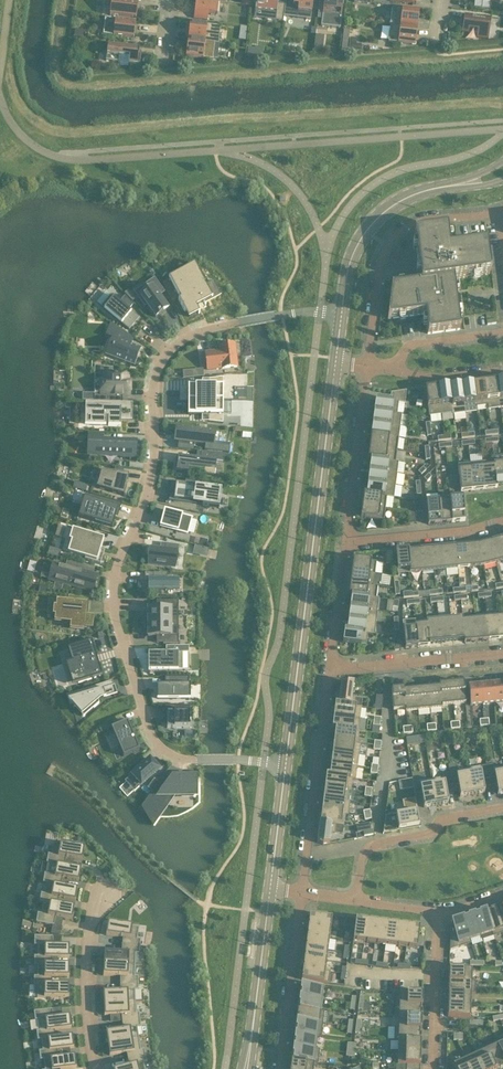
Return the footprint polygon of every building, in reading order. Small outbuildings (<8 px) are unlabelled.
[(106,6),(111,7),(110,15),(136,18),(138,4),(126,3),(127,0),(106,0),(106,6)] [(204,0),(196,0),(194,18),(208,20),(208,13),(217,14),(219,2),(204,0)] [(278,0),(256,0),(255,11),(256,10),(265,11),(264,19),(283,21),(285,8),(277,7),(278,0)] [(313,0),(293,0),(292,11),(297,12),(296,18),(310,20),(313,0)] [(340,28),(343,0),(324,0),(321,26),(340,28)] [(392,25),(417,28),(419,11),(394,8),(392,25)] [(464,14),(462,33),(468,34),(469,29),(477,30),(476,38),(488,39),(491,18),(476,16),(476,18),(472,17),(473,15),(464,14)] [(136,22),(105,18),(103,35),(134,39),(136,22)] [(188,40),(218,43),(220,27),(190,23),(188,40)] [(382,27),(380,40),(390,41),(390,42),(415,45),(417,28),(392,25),(392,28),(382,27)] [(322,55),(324,37),(315,36),(313,55),(322,55)] [(218,44),(218,43),(188,40),(186,57),(213,60),(214,44),(218,44)] [(118,66),(128,67),(128,64),(139,65),(140,57),(139,57),(140,49),(108,45),(106,61),(118,63),(118,66)] [(248,48),(248,56),(263,57),(263,48),(248,48)] [(470,246),(449,249),(446,230),(414,234),(421,284),(391,288),(388,319),(425,314),(428,334),(459,330),(453,279),(474,276),(474,273),(479,272),(479,276),(490,274),(486,244),(475,246),(476,249),(470,250),(470,246)] [(169,279),(162,283),(171,301),(176,299),(179,297),(179,299),(178,300),(184,312),(186,311),(187,313),(189,317),(198,312),(198,314),(199,313),(196,307),(195,306),(203,302),(204,303),(205,304),(206,304),(205,303),(220,295),(217,290),(218,290),(213,282),(205,286),(198,271),(184,279),(181,273),(170,279),(169,278),(168,278),(169,279)] [(159,296),(164,292),(154,278),(134,292),(144,306),(146,305),(155,318),(158,316),(160,314),(168,309),(159,296)] [(134,300),(128,291),(124,294),(132,302),(134,300)] [(111,296),(106,292),(97,303),(101,307),(121,324),(131,312),(128,310),(133,305),(124,296),(119,303),(111,296)] [(118,328),(115,336),(122,339),(124,332),(118,328)] [(134,366),(138,357),(140,350),(141,349),(111,338),(111,339),(112,339),(106,355),(105,354),(105,355),(134,366)] [(220,351),(205,353),(207,370),(237,367),(234,345),(220,347),(220,351)] [(94,395),(93,402),(122,403),(122,396),(130,396),(130,383),(128,383),(128,375),(112,375),(112,368),(103,368),(103,375),(102,383),(100,383),(100,395),(94,395)] [(188,386),(188,400),(223,401),(223,386),(223,378),(209,379),(209,386),(188,386)] [(488,410),(500,408),(496,381),(485,382),(488,406),(487,406),(488,410)] [(485,382),(473,384),(476,407),(487,406),(488,406),(485,382)] [(477,412),(476,407),(473,384),(461,385),(465,413),(477,412)] [(461,385),(450,387),(449,387),(453,413),(452,413),(452,415),(465,413),(461,385)] [(450,386),(437,387),(441,415),(452,413),(453,413),(449,387),(450,387),(450,386)] [(429,417),(441,415),(437,387),(425,389),(429,417)] [(375,399),(374,411),(397,414),(399,403),(405,403),(406,391),(391,393),(390,401),(375,399)] [(188,400),(188,415),(201,415),(208,415),(208,422),(223,423),(223,415),(223,414),(230,414),(231,401),(223,401),(188,400)] [(87,404),(86,425),(108,425),(108,426),(120,426),(120,425),(119,425),(119,410),(130,411),(130,404),(132,404),(132,403),(122,403),(93,402),(85,402),(85,403),(87,404)] [(374,411),(372,423),(400,427),(402,414),(397,414),(374,411)] [(372,423),(371,435),(398,438),(400,427),(372,423)] [(178,441),(178,442),(177,449),(193,451),(194,444),(205,445),(204,450),(229,453),(230,444),(214,442),(215,432),(216,432),(216,431),(180,427),(180,429),(175,428),(174,440),(178,441)] [(103,440),(103,433),(87,432),(87,440),(91,440),(91,453),(102,454),(102,452),(109,452),(109,454),(120,455),(119,458),(136,459),(137,451),(131,451),(131,441),(103,440)] [(371,435),(369,447),(397,450),(398,438),(371,435)] [(397,450),(369,447),(368,459),(370,459),(395,462),(397,450)] [(176,457),(175,465),(177,466),(176,472),(188,473),(188,467),(204,469),(203,475),(215,476),(215,475),(216,462),(223,463),(224,455),(200,452),(200,459),(176,457)] [(481,454),(469,456),(470,463),(473,490),(485,489),(482,462),(481,454)] [(370,459),(369,471),(397,474),(398,462),(395,462),(370,459)] [(494,463),(494,461),(482,462),(485,489),(497,488),(497,486),(496,486),(494,463)] [(494,463),(496,486),(497,486),(502,485),(502,462),(494,463)] [(461,492),(462,492),(473,490),(470,463),(458,465),(461,492)] [(422,467),(417,471),(421,475),(426,470),(422,467)] [(397,474),(369,471),(368,483),(395,486),(397,474)] [(129,475),(101,472),(96,488),(124,496),(127,486),(126,486),(127,482),(128,482),(129,475)] [(171,482),(171,485),(174,485),(173,489),(172,494),(175,494),(174,497),(173,500),(178,501),(178,500),(202,504),(202,505),(202,506),(219,509),(221,491),(198,488),(199,481),(186,480),(185,484),(185,486),(174,485),(175,482),(171,482)] [(75,481),(74,486),(86,490),(88,485),(75,481)] [(366,494),(387,497),(394,498),(395,486),(368,483),(366,494)] [(112,527),(115,516),(117,509),(115,509),(116,504),(85,494),(84,497),(87,498),(81,518),(112,527)] [(366,494),(363,494),(362,506),(385,509),(387,497),(366,494)] [(450,500),(452,522),(465,521),(462,494),(449,495),(450,500)] [(438,501),(440,524),(452,522),(450,500),(438,501)] [(421,501),(414,501),(415,511),(415,513),(422,512),(421,501)] [(440,524),(438,501),(426,502),(428,525),(440,524)] [(384,521),(385,509),(362,506),(360,518),(384,521)] [(164,511),(160,527),(185,534),(189,518),(164,511)] [(415,511),(408,512),(409,524),(416,523),(415,513),(415,511)] [(100,565),(101,562),(104,551),(100,550),(104,539),(66,528),(63,539),(66,540),(62,551),(84,558),(83,560),(100,565)] [(495,563),(502,561),(502,544),(502,538),(490,541),(495,563)] [(208,541),(200,539),(198,544),(206,547),(208,541)] [(490,541),(479,544),(482,566),(495,563),(490,541)] [(175,567),(177,553),(179,553),(180,546),(165,544),(164,550),(151,548),(149,564),(175,567)] [(471,567),(482,566),(479,544),(468,545),(471,567)] [(468,545),(456,546),(458,569),(471,567),(468,545)] [(194,546),(193,552),(205,555),(207,555),(208,549),(207,549),(194,546)] [(444,547),(446,570),(458,569),(456,546),(444,547)] [(444,547),(432,548),(434,571),(446,570),(444,547)] [(422,572),(434,571),(432,548),(420,550),(422,572)] [(420,550),(408,551),(410,573),(422,572),(420,550)] [(386,564),(393,563),(392,551),(385,552),(386,564)] [(396,552),(398,574),(410,573),(408,551),(396,552)] [(353,559),(351,571),(375,574),(376,562),(353,559)] [(54,564),(49,581),(93,592),(97,576),(84,572),(86,566),(67,561),(65,567),(59,566),(54,564)] [(382,575),(375,574),(351,571),(350,583),(373,586),(378,586),(380,586),(382,575)] [(148,591),(175,591),(175,580),(167,580),(167,573),(153,573),(153,580),(148,580),(148,591)] [(348,596),(351,596),(351,595),(376,598),(378,586),(373,586),(350,583),(348,596)] [(351,596),(350,607),(377,611),(379,598),(376,598),(351,595),(351,596)] [(55,601),(54,614),(56,615),(56,616),(55,621),(72,623),(71,629),(83,630),(84,626),(92,627),(93,616),(87,615),(89,598),(86,598),(85,597),(68,596),(68,601),(67,602),(55,601)] [(145,616),(145,622),(178,622),(178,601),(163,601),(163,608),(148,608),(148,616),(145,616)] [(377,611),(350,607),(348,619),(376,622),(377,611)] [(486,618),(489,640),(500,639),(498,616),(486,618)] [(453,641),(464,640),(465,640),(463,620),(463,617),(451,618),(453,641)] [(451,618),(439,619),(441,642),(453,641),(451,618)] [(486,618),(475,619),(477,641),(489,640),(486,618)] [(348,619),(347,630),(347,631),(367,633),(367,634),(374,635),(376,622),(348,619)] [(426,621),(426,623),(427,623),(429,643),(441,642),(439,619),(426,621)] [(475,619),(463,620),(465,640),(464,640),(464,642),(477,641),(475,619)] [(415,620),(402,621),(405,648),(417,647),(415,624),(416,624),(415,620)] [(145,622),(145,629),(148,629),(148,636),(156,636),(163,636),(163,644),(178,644),(178,622),(145,622)] [(415,624),(417,647),(429,646),(429,643),(427,623),(426,623),(416,624),(415,624)] [(366,646),(367,634),(367,633),(347,631),(347,630),(344,630),(343,643),(366,646)] [(78,683),(100,676),(102,676),(91,641),(90,642),(68,648),(72,662),(65,664),(72,685),(78,683)] [(155,653),(148,653),(148,659),(148,671),(182,670),(182,654),(189,654),(188,647),(166,647),(166,653),(155,653)] [(158,685),(158,699),(189,699),(189,677),(165,677),(165,685),(158,685)] [(70,706),(73,705),(83,717),(99,703),(98,700),(117,694),(114,685),(113,686),(112,681),(67,695),(70,706)] [(492,683),(494,703),(502,702),(502,682),(492,683)] [(464,683),(451,685),(453,705),(465,703),(464,683)] [(482,705),(494,703),(492,683),(480,684),(482,705)] [(338,704),(338,705),(355,707),(355,706),(361,707),(362,699),(356,698),(352,698),(353,684),(340,685),(338,704)] [(470,706),(482,705),(480,684),(468,686),(470,706)] [(439,686),(439,688),(440,688),(441,706),(442,706),(453,705),(451,685),(439,686)] [(442,708),(442,706),(441,706),(440,688),(439,688),(428,690),(430,709),(442,708)] [(393,710),(405,709),(403,692),(404,692),(404,689),(391,690),(393,710)] [(428,690),(416,691),(417,711),(430,709),(428,690)] [(416,691),(404,692),(403,692),(405,709),(405,712),(417,711),(416,691)] [(383,697),(376,696),(374,709),(381,710),(383,697)] [(360,720),(361,707),(355,706),(355,707),(338,705),(338,704),(335,704),(333,716),(360,720)] [(167,729),(189,728),(189,713),(189,706),(173,706),(173,714),(165,714),(165,725),(165,726),(167,726),(167,729)] [(360,720),(333,716),(332,729),(335,729),(358,731),(360,720)] [(123,757),(139,750),(127,721),(111,728),(123,757)] [(100,729),(101,732),(110,729),(107,723),(100,729)] [(357,743),(359,731),(358,731),(335,729),(334,740),(357,743)] [(425,736),(407,736),(407,744),(425,744),(425,736)] [(334,740),(332,752),(358,755),(366,756),(368,744),(357,743),(334,740)] [(357,767),(358,755),(332,752),(331,764),(357,767)] [(159,770),(149,759),(145,763),(143,761),(135,769),(136,771),(131,775),(141,786),(159,770)] [(456,763),(448,765),(449,772),(451,784),(457,783),(459,796),(472,794),(467,769),(457,771),(456,763)] [(331,764),(330,775),(329,776),(352,779),(355,780),(357,767),(331,764)] [(488,778),(494,777),(497,794),(502,793),(502,767),(494,769),(493,764),(486,765),(488,778)] [(479,767),(467,769),(472,794),(484,792),(482,779),(488,778),(486,765),(479,767)] [(451,784),(449,772),(442,773),(443,777),(431,779),(435,805),(448,803),(445,785),(451,784)] [(166,783),(158,783),(147,800),(152,804),(150,806),(151,806),(149,808),(159,815),(162,811),(169,801),(173,795),(176,796),(176,797),(181,797),(181,796),(193,796),(193,781),(193,778),(180,778),(178,780),(171,775),(166,783)] [(348,791),(351,791),(352,779),(329,776),(330,775),(326,775),(325,787),(348,790),(348,791)] [(412,779),(405,780),(406,789),(413,788),(412,780),(412,779)] [(423,807),(435,805),(431,779),(419,781),(419,779),(412,780),(413,788),(414,793),(421,792),(423,807)] [(158,782),(154,780),(149,786),(153,789),(158,782)] [(348,791),(348,790),(325,787),(323,799),(347,802),(348,791)] [(419,826),(414,798),(403,800),(406,814),(396,815),(398,830),(419,826)] [(323,799),(322,811),(345,814),(348,815),(348,814),(355,815),(357,803),(349,802),(347,802),(323,799)] [(322,811),(321,822),(320,823),(336,825),(344,826),(345,814),(322,811)] [(385,817),(383,833),(391,831),(389,817),(385,817)] [(319,822),(317,842),(323,845),(329,844),(330,833),(335,833),(336,825),(320,823),(321,822),(319,822)] [(356,826),(357,833),(371,830),(369,823),(356,826)] [(48,854),(46,863),(50,864),(50,863),(64,865),(65,858),(82,861),(84,848),(53,843),(51,854),(48,854)] [(50,863),(50,864),(48,874),(44,874),(43,883),(46,884),(46,883),(61,885),(62,878),(79,881),(81,868),(64,865),(50,863)] [(46,883),(46,884),(44,894),(41,893),(39,903),(43,903),(43,902),(57,905),(59,898),(75,901),(78,888),(61,885),(46,883)] [(37,913),(36,923),(54,926),(55,918),(72,921),(74,908),(57,905),(43,902),(43,903),(41,914),(37,913)] [(486,912),(493,936),(502,933),(502,925),(497,907),(490,909),(490,910),(486,912)] [(475,915),(474,916),(482,940),(493,936),(486,912),(486,911),(479,913),(479,914),(475,915)] [(463,919),(471,944),(472,946),(483,943),(482,940),(474,916),(475,915),(474,914),(467,917),(468,918),(463,919)] [(309,916),(308,927),(330,929),(332,919),(309,916)] [(450,950),(471,944),(463,919),(463,918),(451,922),(453,928),(451,929),(451,928),(450,928),(450,950)] [(364,945),(365,943),(363,943),(366,920),(356,919),(355,926),(354,932),(353,939),(352,944),(364,945)] [(365,943),(374,944),(377,922),(366,920),(363,943),(365,943)] [(388,923),(377,922),(374,944),(385,945),(388,923)] [(122,945),(140,947),(141,940),(137,939),(139,928),(108,923),(106,936),(122,938),(122,945)] [(385,945),(384,952),(394,954),(395,947),(396,947),(398,924),(388,923),(385,945)] [(406,948),(409,926),(398,924),(396,947),(406,948)] [(409,926),(406,948),(417,949),(417,947),(418,938),(420,927),(409,926)] [(308,927),(307,937),(329,940),(330,929),(308,927)] [(37,946),(37,957),(52,957),(52,958),(69,958),(69,945),(52,945),(52,937),(34,936),(34,946),(37,946)] [(307,937),(305,948),(328,951),(328,950),(334,951),(335,941),(329,940),(307,937)] [(104,963),(135,965),(136,954),(139,954),(140,947),(122,945),(121,952),(104,951),(104,963)] [(304,959),(326,961),(328,951),(305,948),(304,959)] [(52,965),(52,958),(52,957),(37,957),(34,957),(34,966),(37,966),(37,977),(52,977),(52,978),(69,978),(69,965),(52,965)] [(325,972),(325,971),(326,961),(304,959),(303,969),(325,972)] [(120,983),(138,983),(138,976),(135,976),(135,965),(104,963),(103,976),(120,977),(120,983)] [(449,968),(449,980),(471,981),(472,969),(449,968)] [(325,972),(303,969),(301,980),(329,984),(330,972),(325,971),(325,972)] [(52,985),(52,978),(52,977),(37,977),(34,977),(33,986),(37,986),(37,998),(69,998),(69,985),(52,985)] [(475,981),(471,981),(449,980),(448,993),(471,993),(471,994),(475,994),(475,981)] [(138,991),(138,983),(120,983),(120,990),(103,991),(104,1003),(135,1002),(135,991),(138,991)] [(301,992),(300,996),(300,997),(322,999),(323,987),(301,984),(300,992),(301,992)] [(422,1005),(422,993),(395,992),(395,1004),(422,1005)] [(471,1005),(471,994),(471,993),(448,993),(448,1005),(471,1005)] [(320,1011),(322,999),(300,997),(300,996),(299,996),(298,1004),(300,1004),(299,1008),(299,1009),(320,1011)] [(136,1013),(135,1002),(104,1003),(104,1016),(121,1015),(122,1022),(140,1020),(139,1013),(136,1013)] [(422,1005),(395,1004),(395,1017),(399,1017),(399,1016),(421,1017),(422,1010),(420,1010),(421,1005),(422,1005)] [(470,1018),(471,1005),(448,1005),(447,1017),(470,1018)] [(298,1016),(298,1020),(297,1020),(323,1024),(324,1011),(320,1011),(299,1009),(299,1008),(298,1008),(297,1015),(298,1016)] [(52,1009),(33,1011),(35,1021),(38,1020),(40,1031),(54,1029),(54,1030),(71,1028),(69,1015),(53,1017),(52,1009)] [(399,1016),(399,1017),(398,1028),(421,1029),(421,1017),(399,1016)] [(108,1043),(139,1039),(137,1028),(141,1027),(140,1020),(122,1022),(123,1029),(106,1031),(108,1043)] [(296,1028),(296,1033),(296,1034),(317,1036),(317,1037),(321,1037),(323,1024),(297,1020),(298,1020),(296,1020),(295,1028),(296,1028)] [(421,1029),(398,1028),(394,1027),(394,1040),(398,1041),(398,1040),(421,1041),(421,1034),(420,1034),(420,1029),(421,1029)] [(41,1040),(42,1051),(57,1049),(57,1050),(74,1048),(72,1035),(55,1037),(54,1030),(54,1029),(40,1031),(36,1031),(37,1041),(41,1040)] [(295,1042),(294,1046),(294,1047),(316,1049),(317,1037),(317,1036),(296,1034),(296,1033),(295,1033),(294,1041),(295,1042)] [(128,1060),(145,1056),(144,1049),(141,1050),(139,1039),(108,1043),(109,1056),(126,1053),(128,1060)] [(398,1041),(398,1051),(398,1052),(420,1053),(421,1041),(398,1040),(398,1041)] [(497,1044),(498,1044),(496,1041),(485,1046),(495,1068),(496,1068),(500,1067),(500,1068),(502,1067),(502,1057),(497,1044)] [(293,1055),(293,1060),(314,1063),(318,1064),(320,1050),(316,1049),(294,1047),(294,1046),(293,1046),(292,1055),(293,1055)] [(496,1068),(495,1068),(485,1046),(473,1051),(475,1054),(476,1054),(482,1068),(496,1068)] [(42,1051),(39,1051),(40,1061),(43,1060),(44,1068),(59,1068),(68,1068),(76,1068),(75,1055),(58,1057),(57,1050),(57,1049),(42,1051)] [(420,1053),(398,1052),(398,1051),(394,1051),(393,1064),(406,1065),(406,1068),(420,1068),(420,1053)] [(469,1068),(482,1068),(476,1054),(475,1054),(465,1059),(469,1068)] [(145,1056),(128,1060),(129,1067),(119,1068),(145,1068),(144,1064),(147,1063),(145,1056)] [(314,1063),(293,1060),(291,1059),(290,1068),(313,1068),(314,1063)] [(465,1059),(453,1064),(456,1068),(469,1068),(465,1059)]
